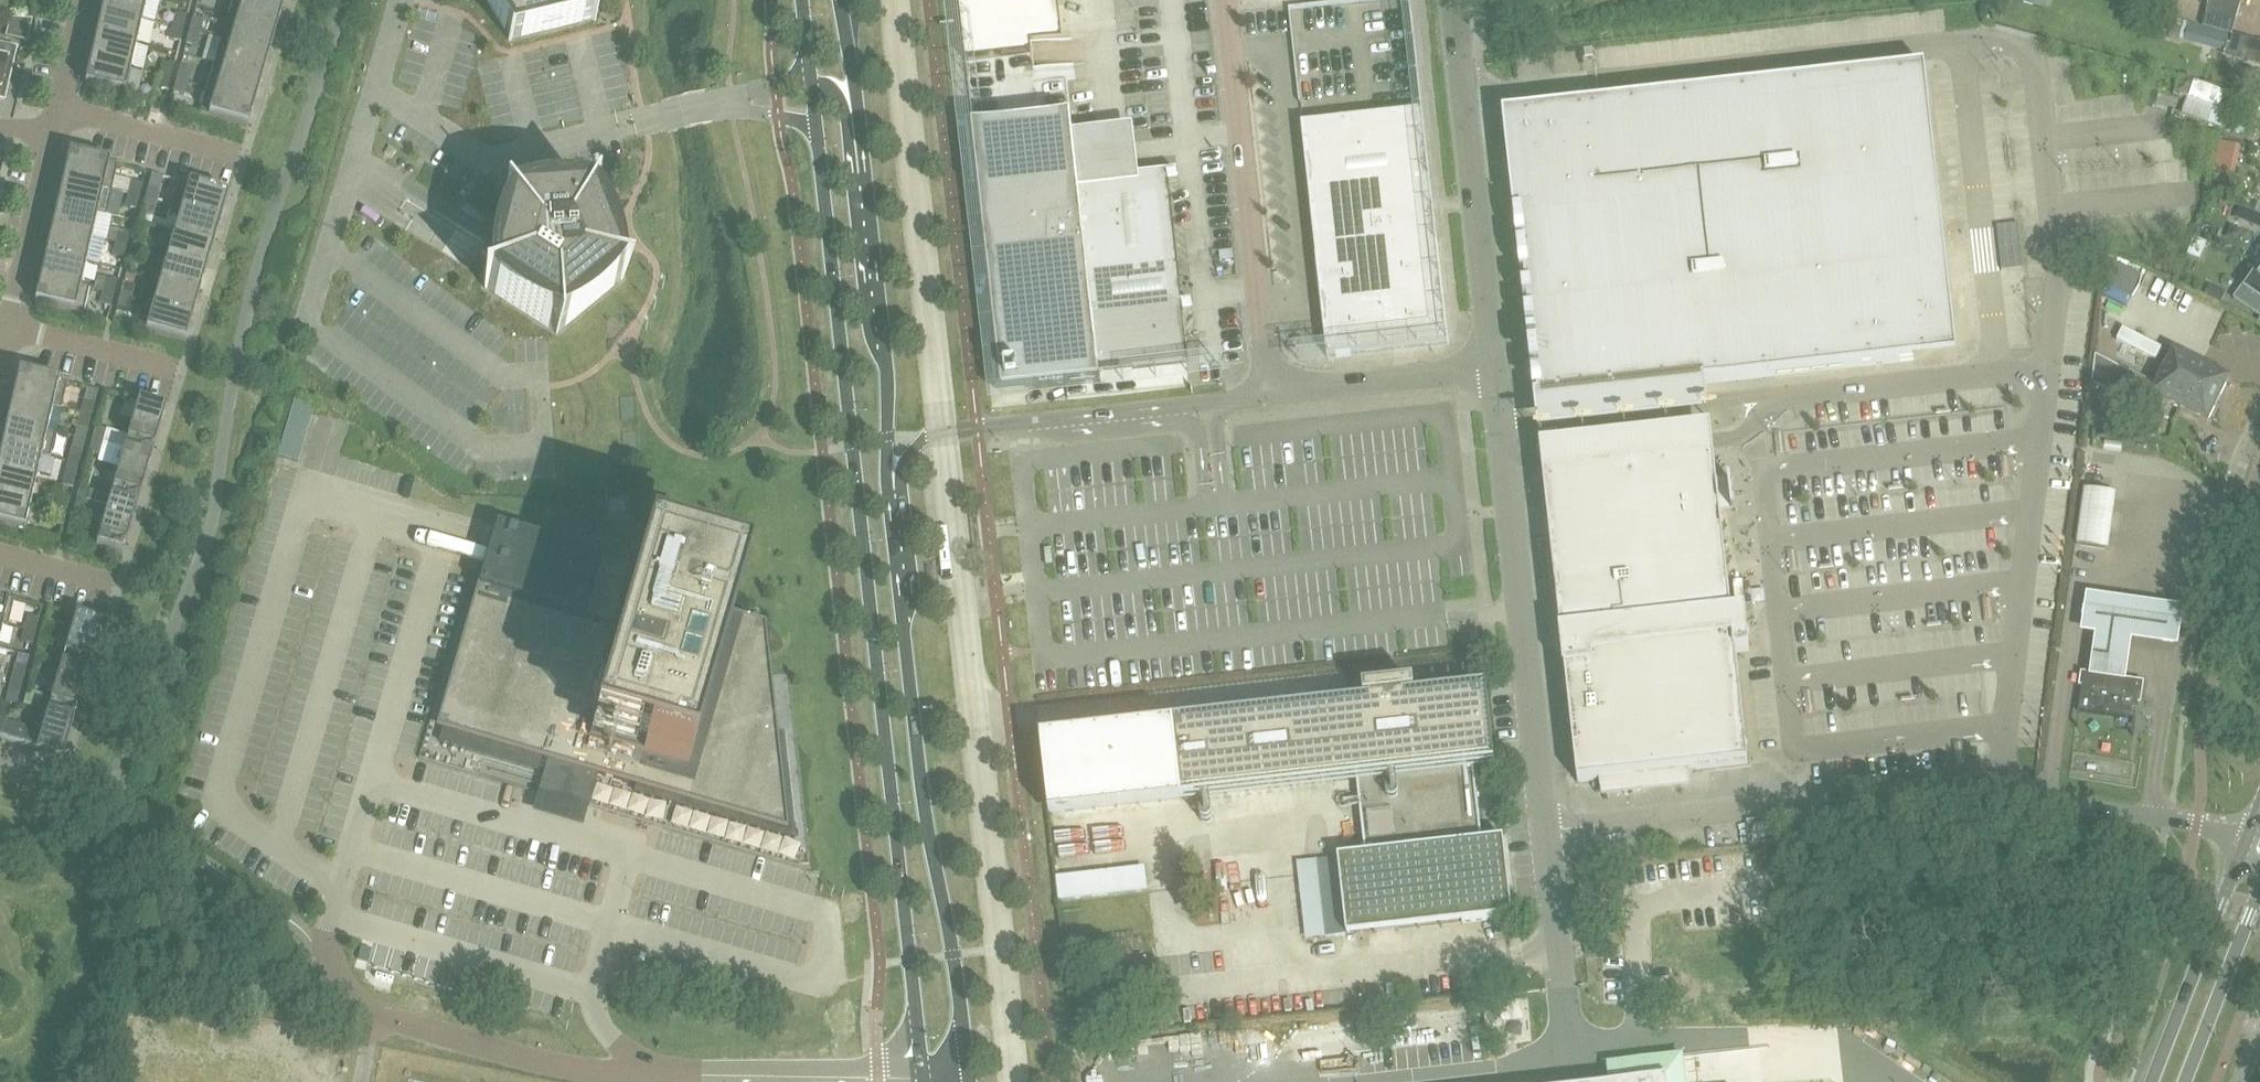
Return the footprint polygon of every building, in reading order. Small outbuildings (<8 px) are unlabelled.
[(102,10),(142,20),(146,0),(104,0),(102,10)] [(283,6),(264,0),(233,0),(228,16),(276,30),(283,6)] [(505,29),(510,37),(508,41),(510,42),(512,38),(521,35),(521,36),(582,21),(591,18),(595,21),(596,19),(592,16),(593,7),(594,0),(487,0),(505,29)] [(967,63),(1034,56),(1033,51),(1032,39),(1031,29),(1061,26),(1058,0),(959,0),(967,63)] [(2012,2),(2046,12),(2050,0),(2013,0),(2012,2)] [(2236,19),(2241,5),(2225,0),(2210,0),(2207,11),(2236,19)] [(96,35),(136,44),(142,20),(102,10),(96,35)] [(176,13),(172,26),(183,29),(186,16),(176,13)] [(276,30),(228,16),(221,40),(269,54),(276,30)] [(193,18),(189,31),(200,34),(203,21),(193,18)] [(19,36),(28,38),(31,21),(11,19),(10,24),(21,26),(19,36)] [(2208,28),(2174,19),(2169,38),(2179,40),(2179,38),(2203,45),(2227,52),(2226,56),(2259,66),(2259,44),(2208,28)] [(183,29),(172,26),(169,39),(180,42),(183,29)] [(200,34),(189,31),(186,44),(197,47),(200,34)] [(131,69),(136,44),(96,35),(91,59),(131,69)] [(262,78),(269,54),(221,40),(214,64),(262,78)] [(0,46),(0,99),(4,100),(16,49),(0,46)] [(1593,52),(1593,48),(1593,47),(1584,48),(1585,53),(1585,56),(1594,55),(1593,52)] [(1071,117),(1067,79),(1036,82),(1034,61),(1034,56),(967,63),(1003,394),(1101,383),(1100,372),(1189,362),(1168,173),(1079,183),(1071,117)] [(125,94),(131,69),(91,59),(85,85),(125,94)] [(163,62),(160,75),(170,78),(174,65),(163,62)] [(255,102),(262,78),(214,64),(207,88),(255,102)] [(180,67),(177,80),(187,83),(191,70),(180,67)] [(1934,235),(1944,234),(1925,67),(1587,105),(1592,149),(1508,158),(1536,403),(1706,384),(1914,360),(1913,347),(1947,343),(1934,235)] [(167,90),(170,78),(160,75),(156,88),(167,90)] [(184,95),(187,83),(177,80),(173,93),(184,95)] [(2194,82),(2189,98),(2219,109),(2225,93),(2194,82)] [(255,102),(207,88),(200,114),(248,127),(255,102)] [(2233,114),(2219,109),(2189,98),(2187,97),(2181,115),(2227,131),(2233,114)] [(1503,114),(1508,158),(1592,149),(1587,105),(1503,114)] [(1423,112),(1302,125),(1328,358),(1449,344),(1423,112)] [(2219,142),(2212,171),(2235,177),(2242,148),(2219,142)] [(69,154),(63,179),(112,190),(118,165),(69,154)] [(112,190),(63,179),(58,204),(106,215),(112,190)] [(132,181),(129,194),(139,197),(143,184),(132,181)] [(228,195),(180,181),(173,207),(220,221),(228,195)] [(149,186),(146,199),(156,202),(160,189),(149,186)] [(139,197),(129,194),(125,207),(136,210),(139,197)] [(565,326),(606,292),(614,285),(621,279),(623,279),(624,277),(621,277),(618,268),(606,236),(601,225),(595,209),(595,210),(591,201),(593,199),(591,198),(589,200),(580,200),(517,204),(508,205),(506,203),(505,205),(506,206),(504,215),(492,263),(488,276),(488,277),(486,285),(484,286),(485,288),(487,288),(495,292),(495,293),(504,299),(547,326),(556,331),(556,333),(558,333),(558,331),(565,325),(565,326)] [(156,202),(146,199),(142,212),(153,215),(156,202)] [(58,204),(52,228),(92,237),(104,240),(107,241),(107,240),(110,228),(112,216),(106,215),(58,204)] [(213,245),(220,221),(173,207),(172,208),(181,210),(174,233),(213,245)] [(52,228),(46,253),(86,262),(99,265),(104,240),(92,237),(52,228)] [(107,240),(116,243),(127,246),(130,233),(110,228),(107,240)] [(206,269),(213,245),(174,233),(167,257),(206,269)] [(1913,347),(1914,360),(1958,355),(1944,234),(1934,235),(1947,343),(1913,347)] [(133,247),(144,250),(147,237),(136,235),(133,247)] [(127,246),(116,243),(113,256),(123,258),(127,246)] [(144,250),(133,247),(130,260),(140,263),(144,250)] [(46,253),(41,277),(89,289),(89,288),(81,286),(86,262),(46,253)] [(167,257),(160,281),(199,293),(206,269),(167,257)] [(2257,264),(2233,299),(2259,317),(2259,266),(2257,264)] [(103,292),(114,294),(117,282),(97,276),(94,289),(103,292)] [(35,303),(83,314),(89,289),(41,277),(35,303)] [(192,317),(199,293),(160,281),(153,305),(145,302),(144,303),(192,317)] [(124,283),(120,296),(131,299),(134,286),(124,283)] [(2210,285),(2205,296),(2221,303),(2226,293),(2210,285)] [(114,294),(103,292),(100,304),(111,307),(114,294)] [(131,299),(120,296),(117,309),(128,312),(131,299)] [(137,328),(185,342),(192,317),(144,303),(137,328)] [(2153,383),(2130,372),(2116,366),(2104,389),(2120,397),(2123,392),(2150,405),(2154,397),(2207,424),(2229,380),(2174,353),(2169,364),(2164,361),(2153,383)] [(13,397),(62,408),(68,383),(19,372),(13,397)] [(1537,418),(1539,433),(1544,432),(1580,428),(1709,414),(1708,400),(1706,384),(1536,403),(1537,418)] [(62,408),(13,397),(7,422),(56,433),(56,432),(48,430),(53,407),(61,409),(62,408)] [(81,413),(92,416),(95,403),(84,400),(81,413)] [(165,409),(139,401),(125,449),(139,454),(142,445),(154,448),(165,409)] [(314,407),(294,401),(277,456),(298,463),(314,407)] [(81,413),(78,426),(75,438),(85,440),(92,416),(81,413)] [(56,433),(7,422),(2,446),(50,457),(56,433)] [(92,440),(103,443),(106,430),(96,427),(92,440)] [(1542,462),(1544,477),(1714,457),(1712,441),(1711,427),(1581,442),(1546,446),(1540,446),(1542,462)] [(1546,446),(1581,442),(1580,428),(1544,432),(1546,446)] [(75,438),(68,462),(79,464),(85,440),(75,438)] [(100,456),(103,443),(92,440),(89,453),(100,456)] [(36,480),(42,456),(50,458),(50,457),(2,446),(0,454),(0,472),(36,480)] [(110,498),(125,502),(128,493),(140,496),(151,457),(139,454),(125,449),(110,498)] [(1566,670),(1574,749),(1578,783),(1749,764),(1736,652),(1750,651),(1746,611),(1732,613),(1721,513),(1735,511),(1731,479),(1717,480),(1714,457),(1544,477),(1561,632),(1560,632),(1563,657),(1565,671),(1566,670)] [(76,477),(79,464),(68,462),(65,474),(76,477)] [(0,472),(0,497),(31,504),(36,480),(0,472)] [(80,488),(76,502),(87,505),(90,491),(80,488)] [(2113,499),(2087,495),(2085,511),(2083,523),(2080,542),(2106,546),(2109,527),(2111,515),(2113,499)] [(25,530),(31,504),(0,497),(0,524),(25,530)] [(59,497),(56,510),(66,513),(70,500),(59,497)] [(137,505),(125,502),(110,498),(96,547),(123,555),(123,554),(111,550),(114,541),(126,545),(137,505)] [(63,526),(66,513),(56,510),(52,523),(63,526)] [(541,755),(548,757),(563,762),(563,763),(563,764),(563,765),(563,766),(563,767),(563,768),(563,769),(564,770),(565,771),(565,772),(566,773),(567,774),(568,774),(569,775),(570,775),(571,775),(572,776),(573,776),(574,776),(575,775),(576,775),(577,775),(578,774),(579,774),(580,773),(581,772),(582,772),(582,771),(583,770),(583,769),(584,768),(599,772),(637,783),(634,794),(794,840),(783,735),(776,735),(772,736),(771,728),(775,728),(764,625),(732,616),(725,614),(737,573),(705,543),(706,537),(696,528),(685,567),(683,575),(671,571),(673,564),(643,555),(640,566),(600,555),(599,556),(496,526),(483,569),(490,571),(443,731),(439,744),(536,772),(541,755)] [(8,625),(14,599),(0,596),(0,623),(8,625)] [(2180,611),(2085,598),(2079,638),(2093,640),(2087,683),(2124,688),(2130,646),(2174,652),(2180,611)] [(28,616),(25,629),(36,632),(39,619),(28,616)] [(79,659),(91,663),(103,623),(76,616),(62,664),(77,668),(79,659)] [(8,625),(0,623),(0,638),(3,625),(8,626),(8,625)] [(36,632),(25,629),(22,642),(32,645),(36,632)] [(39,644),(36,657),(47,660),(50,647),(39,644)] [(43,672),(47,660),(36,657),(33,670),(43,672)] [(88,672),(77,668),(62,664),(48,712),(62,717),(65,708),(77,711),(88,672)] [(16,665),(12,677),(23,680),(26,667),(16,665)] [(2141,684),(2084,676),(2079,712),(2136,720),(2141,684)] [(23,680),(12,677),(9,690),(20,693),(23,680)] [(1487,692),(1405,701),(1405,699),(1416,698),(1415,686),(1386,689),(1364,691),(1366,703),(1371,703),(1371,705),(1299,713),(1042,742),(1051,819),(1199,802),(1201,819),(1201,820),(1202,822),(1203,823),(1205,824),(1207,824),(1209,824),(1210,823),(1212,822),(1213,820),(1213,819),(1213,817),(1211,801),(1349,785),(1358,784),(1359,800),(1365,847),(1366,855),(1339,858),(1338,858),(1347,930),(1348,935),(1367,933),(1429,927),(1508,918),(1513,917),(1504,840),(1504,839),(1483,842),(1475,771),(1496,769),(1487,692)] [(27,690),(24,704),(39,708),(43,694),(27,690)] [(74,720),(62,717),(48,712),(41,733),(5,723),(0,742),(63,760),(74,720)]
